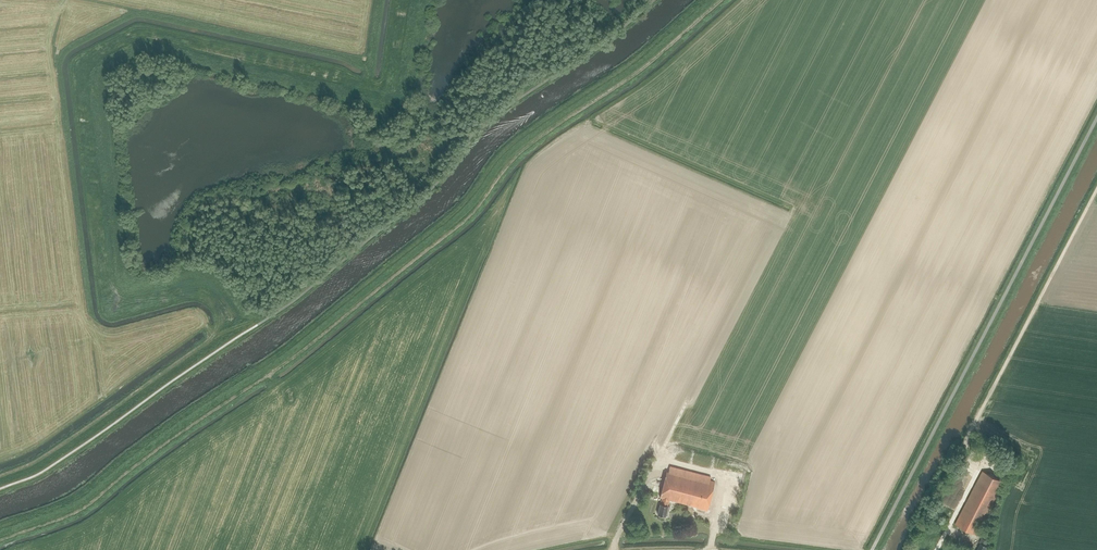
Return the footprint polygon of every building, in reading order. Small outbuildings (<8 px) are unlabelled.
[(662,498),(658,514),(665,516),(666,515),(668,516),(670,506),(668,506),(670,499),(698,507),(697,508),(708,511),(715,482),(711,480),(711,477),(671,466),(669,472),(667,471),(660,497),(662,498)] [(977,535),(1005,482),(984,471),(956,524),(977,535)] [(978,549),(985,549),(987,546),(985,545),(988,541),(983,538),(980,543),(982,543),(978,549)]
